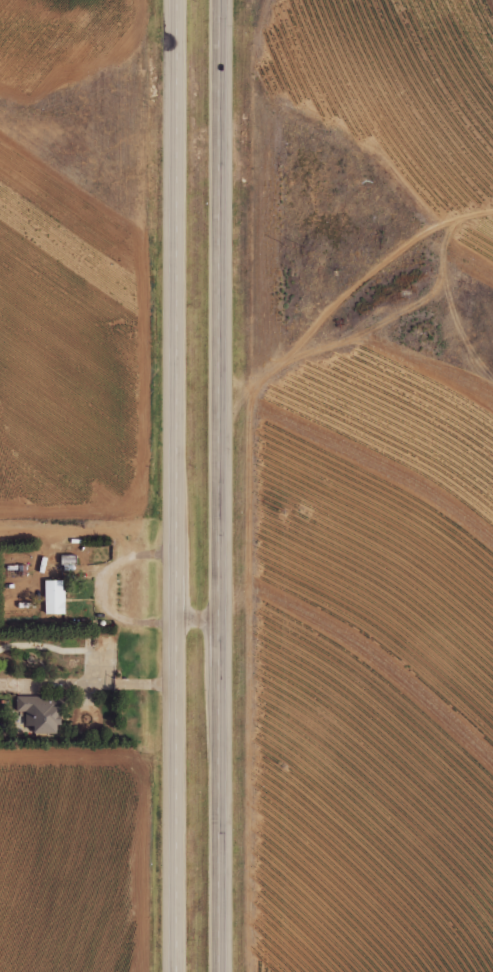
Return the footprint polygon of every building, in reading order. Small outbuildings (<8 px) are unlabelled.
[(65,580),(46,581),(47,614),(66,614),(65,580)] [(17,698),(17,712),(27,712),(27,727),(36,726),(36,734),(61,734),(61,698),(17,698)]
